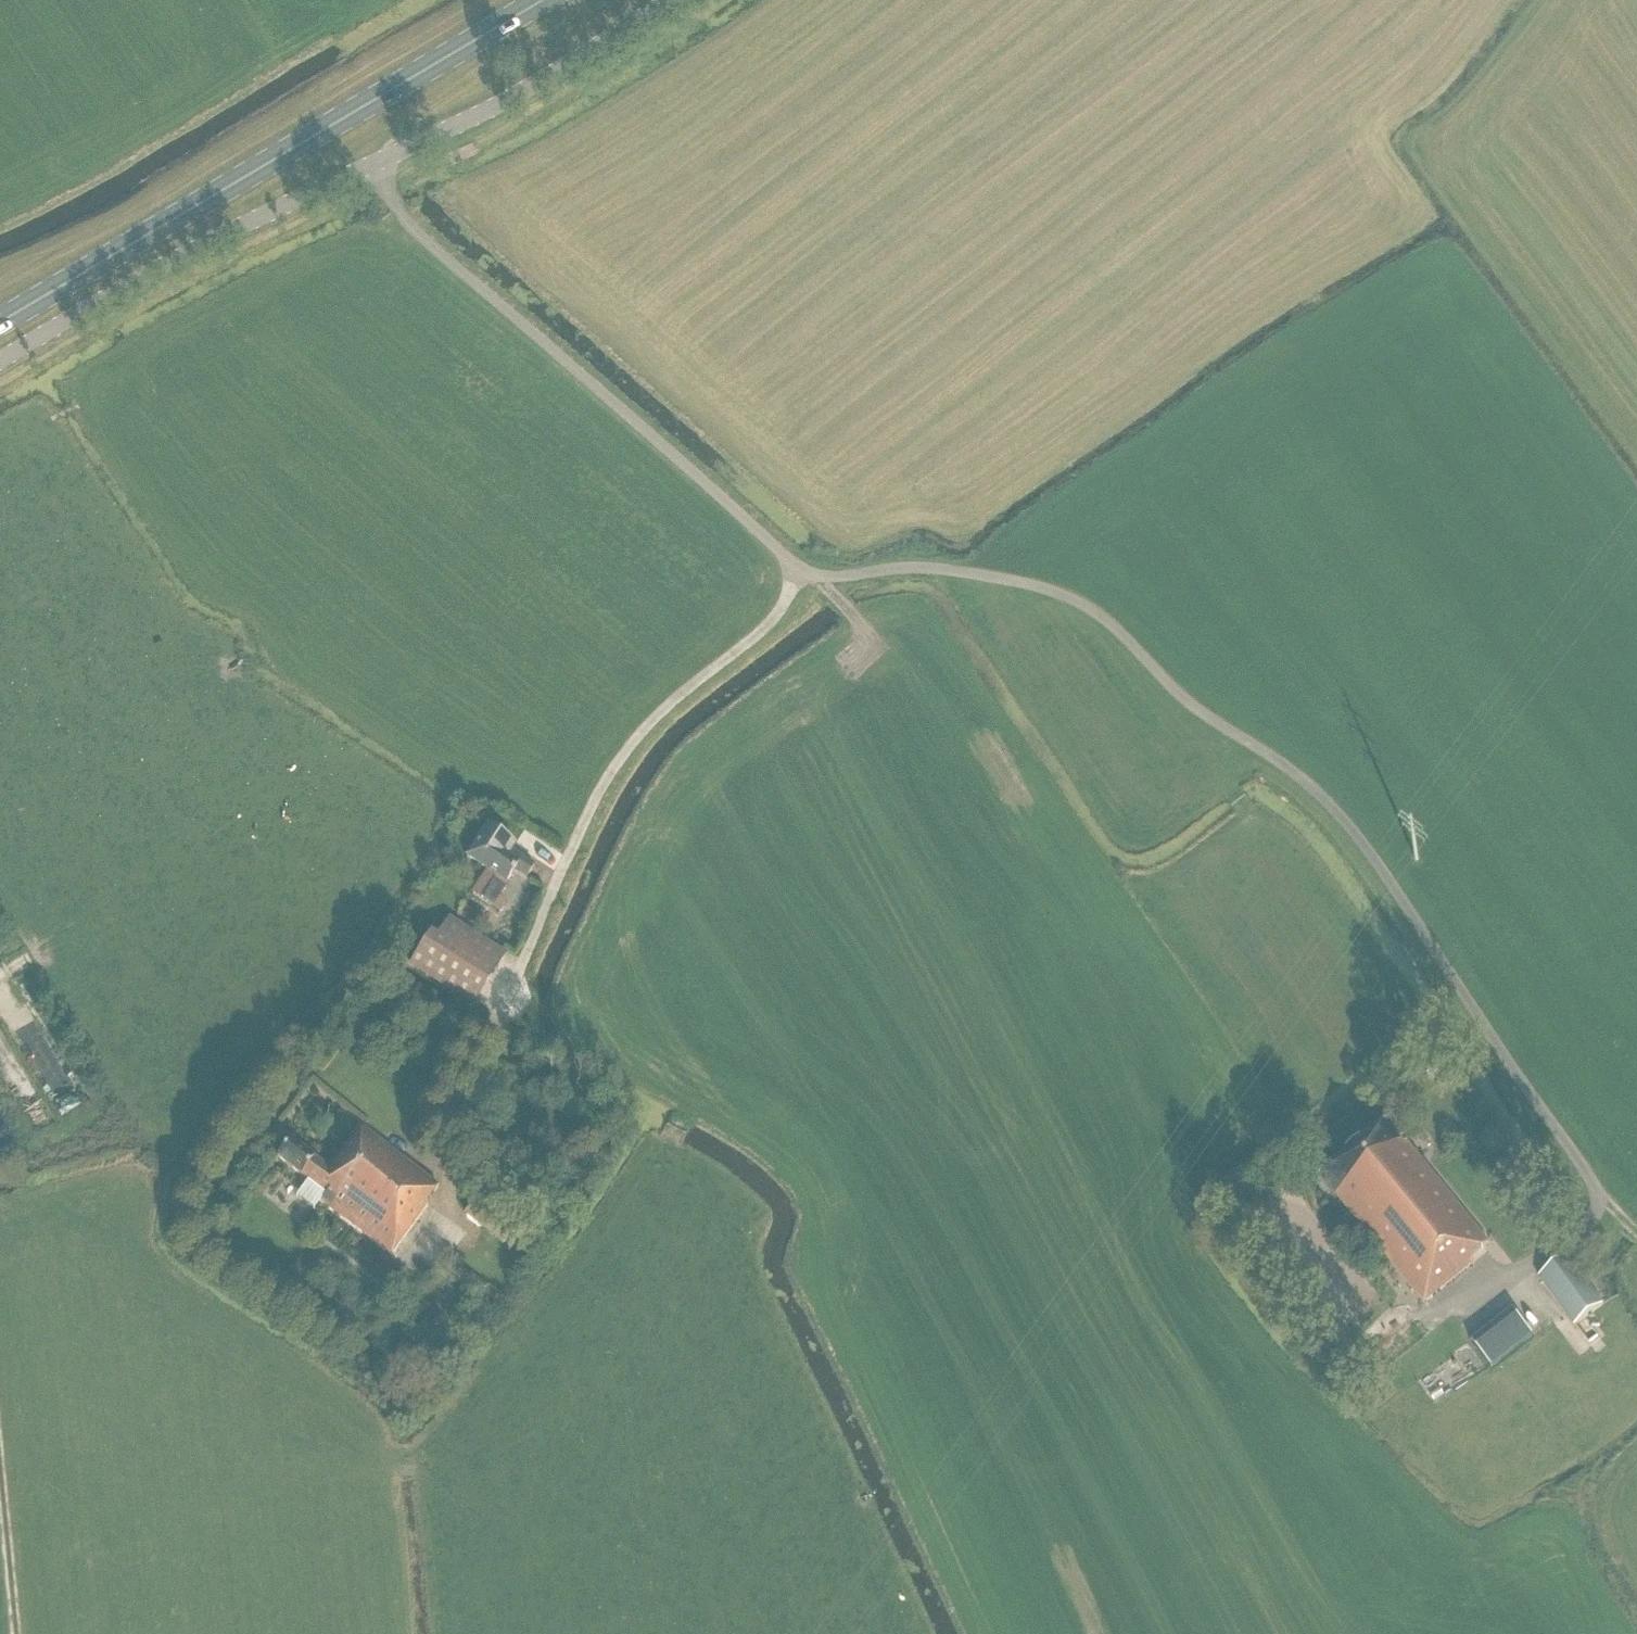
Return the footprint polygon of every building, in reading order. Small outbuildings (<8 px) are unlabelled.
[(486,871),(505,885),(513,873),(525,881),(534,868),(511,851),(515,845),(488,827),(466,858),(486,871)] [(507,886),(505,885),(486,871),(471,893),(492,908),(493,907),(498,910),(504,901),(499,898),(507,886)] [(497,962),(445,930),(420,971),(472,1002),(497,962)] [(1424,1304),(1459,1275),(1474,1262),(1471,1258),(1489,1244),(1387,1120),(1319,1176),(1424,1304)] [(437,1189),(362,1130),(329,1171),(290,1140),(276,1157),(324,1196),(318,1203),(389,1257),(427,1207),(425,1206),(437,1189)] [(518,1227),(476,1199),(463,1219),(505,1247),(518,1227)] [(1573,1326),(1602,1306),(1566,1257),(1538,1277),(1573,1326)] [(1533,1336),(1512,1309),(1471,1342),(1491,1368),(1533,1336)]
